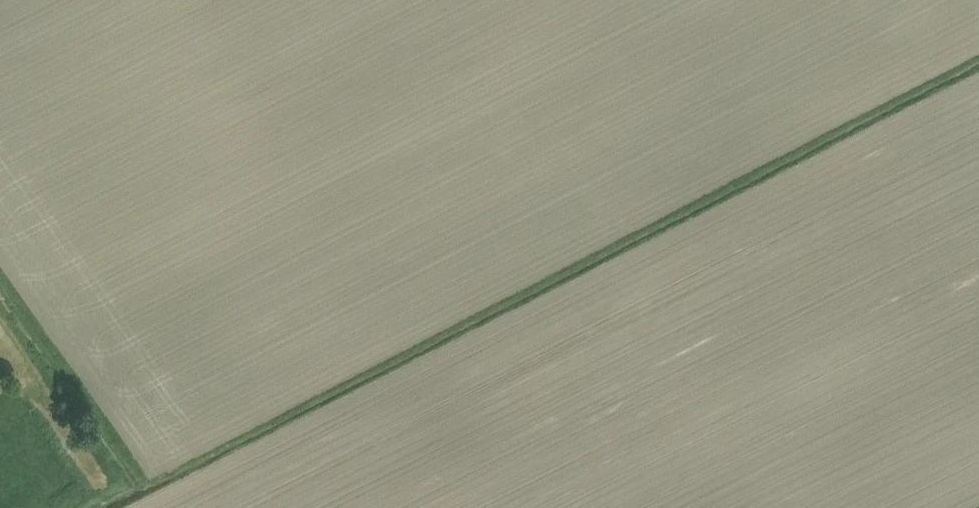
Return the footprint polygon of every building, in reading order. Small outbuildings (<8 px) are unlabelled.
[(10,357),(0,342),(0,363),(10,357)]
